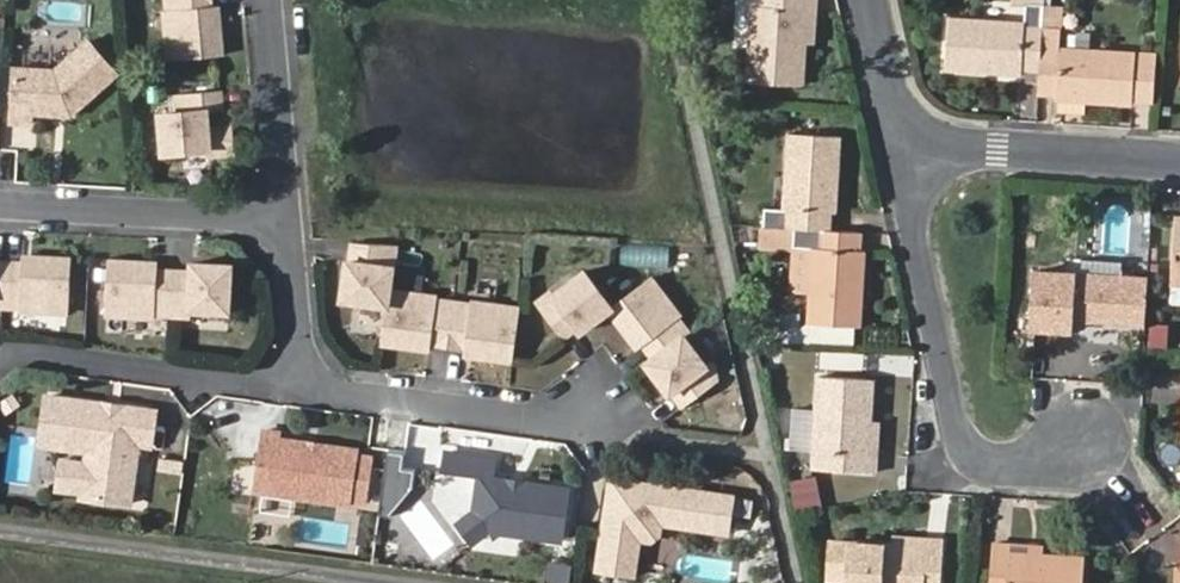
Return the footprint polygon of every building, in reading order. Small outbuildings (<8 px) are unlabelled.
[(170,9),(167,9),(172,58),(227,53),(222,3),(213,4),(213,0),(170,0),(170,9)] [(814,13),(815,0),(753,0),(747,81),(801,86),(805,45),(807,12),(814,13)] [(1044,0),(1020,0),(1020,6),(1026,6),(1025,22),(949,18),(945,71),(1021,76),(1022,70),(1039,71),(1042,29),(1044,0)] [(812,45),(814,13),(807,12),(805,45),(812,45)] [(1039,71),(1038,95),(1055,96),(1055,101),(1133,105),(1136,54),(1060,48),(1060,30),(1042,29),(1039,71)] [(118,71),(89,39),(55,69),(14,67),(11,121),(31,122),(32,111),(54,112),(59,108),(67,108),(71,113),(118,71)] [(1140,54),(1139,99),(1154,99),(1155,54),(1140,54)] [(223,86),(179,90),(180,109),(162,110),(165,150),(212,146),(213,152),(235,150),(233,123),(212,125),(210,107),(224,106),(223,86)] [(763,209),(762,227),(763,227),(784,228),(830,230),(831,212),(835,213),(839,139),(787,135),(782,209),(763,209)] [(1173,217),(1168,284),(1167,300),(1179,301),(1179,218),(1173,217)] [(784,228),(763,227),(761,244),(783,245),(784,228)] [(860,232),(830,230),(784,228),(783,245),(795,246),(811,248),(809,295),(808,324),(859,327),(863,250),(859,250),(860,232)] [(398,240),(355,238),(352,256),(350,256),(344,295),(389,302),(383,341),(432,348),(434,339),(451,342),(468,344),(467,353),(516,360),(523,305),(474,298),(474,301),(457,299),(440,296),(440,293),(391,286),(398,240)] [(793,295),(809,295),(811,248),(795,246),(793,295)] [(3,305),(21,306),(21,309),(70,311),(73,256),(24,254),(23,262),(6,261),(0,261),(0,305),(3,305)] [(163,261),(114,258),(111,314),(160,316),(160,313),(178,314),(196,315),(196,309),(235,311),(238,265),(198,263),(197,272),(180,271),(163,270),(163,261)] [(556,289),(541,300),(567,335),(582,324),(586,329),(612,309),(640,347),(648,341),(658,355),(651,360),(675,392),(680,389),(690,403),(725,377),(720,361),(717,357),(710,363),(688,334),(693,330),(682,316),(685,314),(655,275),(615,304),(588,268),(557,291),(556,289)] [(1145,324),(1147,278),(1032,272),(1030,313),(1027,328),(1073,331),(1074,320),(1145,324)] [(868,454),(870,422),(873,381),(817,377),(812,469),(875,473),(876,455),(868,454)] [(156,407),(47,392),(40,440),(88,446),(86,460),(82,488),(81,493),(129,499),(137,439),(150,441),(156,407)] [(878,422),(870,422),(868,454),(876,455),(878,422)] [(432,441),(437,442),(438,428),(412,426),(410,457),(430,459),(432,441)] [(283,431),(263,428),(255,487),(365,501),(372,449),(282,437),(283,431)] [(495,456),(447,449),(445,469),(481,474),(476,512),(486,526),(562,536),(569,485),(493,475),(495,456)] [(86,460),(65,457),(61,485),(82,488),(86,460)] [(410,485),(418,469),(394,457),(386,472),(410,485)] [(612,475),(598,567),(635,573),(641,537),(652,539),(661,532),(663,521),(718,529),(719,517),(731,519),(735,494),(612,475)] [(792,478),(793,507),(822,506),(820,476),(792,478)] [(472,537),(486,526),(476,512),(461,523),(472,537)] [(731,519),(719,517),(718,529),(729,531),(731,519)] [(892,535),(892,544),(925,546),(926,537),(892,535)] [(892,544),(831,541),(828,578),(846,579),(845,582),(941,582),(944,539),(926,537),(925,546),(892,544)] [(1010,544),(990,542),(988,582),(1083,582),(1084,558),(1043,555),(1009,553),(1010,544)] [(1043,546),(1010,544),(1009,553),(1043,555),(1043,546)] [(575,564),(551,560),(548,582),(572,582),(575,564)]
